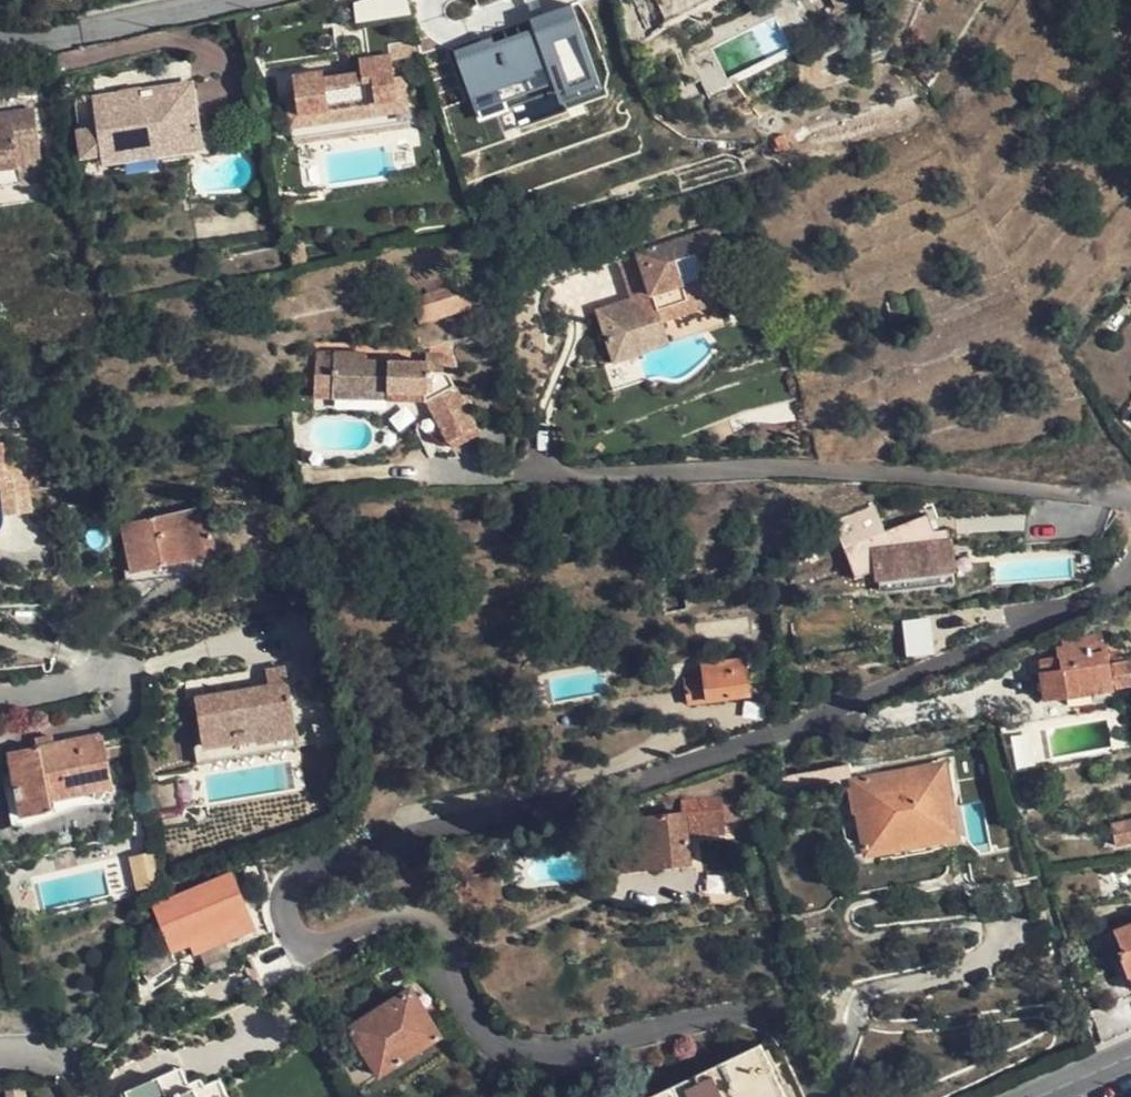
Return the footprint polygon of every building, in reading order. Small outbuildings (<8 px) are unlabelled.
[(408,16),(406,0),(352,0),(354,21),(408,16)] [(860,0),(836,0),(842,11),(860,1),(860,0)] [(454,50),(474,116),(524,101),(529,118),(603,96),(574,4),(527,18),(530,27),(454,50)] [(322,71),(292,75),(295,95),(298,116),(309,115),(308,112),(397,100),(395,88),(390,54),(368,57),(370,72),(324,79),(322,71)] [(198,141),(190,85),(75,103),(84,156),(101,153),(102,157),(198,141)] [(298,116),(295,95),(286,97),(292,139),(410,123),(405,87),(395,88),(397,100),(308,112),(309,115),(298,116)] [(21,179),(23,191),(45,189),(35,117),(0,121),(0,183),(21,179)] [(23,191),(21,179),(0,183),(0,194),(23,191)] [(717,228),(637,255),(650,292),(630,300),(596,311),(606,340),(662,321),(662,320),(716,303),(707,275),(730,267),(717,228)] [(637,255),(617,262),(630,300),(650,292),(637,255)] [(408,290),(410,299),(463,281),(461,273),(408,290)] [(419,325),(472,308),(463,281),(410,299),(419,325)] [(1122,293),(1130,302),(1130,285),(1122,293)] [(637,354),(669,343),(662,321),(606,340),(613,362),(637,354)] [(296,327),(288,329),(289,336),(297,334),(296,327)] [(314,399),(331,399),(331,393),(333,353),(316,352),(314,399)] [(375,394),(371,361),(363,361),(363,354),(333,353),(331,393),(375,394)] [(371,361),(375,394),(386,394),(426,393),(429,393),(454,390),(446,376),(447,373),(452,369),(453,361),(450,355),(425,353),(424,363),(371,361)] [(612,388),(645,378),(637,354),(613,362),(605,364),(612,388)] [(429,393),(426,393),(426,402),(448,441),(474,427),(454,390),(429,393)] [(426,393),(386,394),(387,401),(387,402),(426,402),(426,393)] [(478,434),(474,427),(448,441),(452,448),(478,434)] [(26,523),(25,490),(25,463),(0,463),(0,462),(0,524),(26,523)] [(205,508),(122,527),(132,571),(215,553),(205,508)] [(925,523),(839,552),(850,584),(872,577),(874,596),(949,591),(945,539),(932,540),(925,523)] [(905,656),(932,654),(929,617),(902,620),(905,656)] [(1093,628),(1093,635),(1095,640),(1102,639),(1101,626),(1093,628)] [(1093,635),(1062,639),(1062,646),(1055,647),(1056,657),(1038,659),(1045,698),(1064,695),(1067,700),(1070,705),(1077,707),(1083,706),(1089,701),(1091,695),(1090,692),(1130,686),(1130,659),(1109,663),(1105,639),(1102,639),(1095,640),(1093,635)] [(742,658),(702,665),(704,677),(684,679),(688,703),(748,695),(742,658)] [(264,669),(267,686),(287,682),(285,666),(264,669)] [(295,734),(287,682),(267,686),(195,698),(204,751),(295,734)] [(113,789),(107,759),(105,750),(101,733),(7,754),(20,816),(53,810),(51,801),(113,789)] [(120,746),(123,757),(136,754),(133,745),(120,746)] [(123,757),(120,746),(105,750),(107,759),(123,757)] [(852,780),(853,787),(858,814),(867,853),(956,837),(942,763),(852,780)] [(773,779),(775,791),(847,777),(845,766),(773,779)] [(852,815),(858,814),(853,787),(847,788),(852,815)] [(735,795),(723,797),(725,822),(738,822),(735,795)] [(727,835),(725,822),(723,797),(680,801),(681,813),(616,819),(623,870),(688,865),(686,839),(727,835)] [(773,806),(771,810),(773,817),(778,821),(784,820),(788,816),(789,813),(789,810),(788,807),(784,804),(780,803),(776,804),(773,806)] [(1111,823),(1116,846),(1130,843),(1130,818),(1111,823)] [(149,850),(121,856),(128,889),(141,886),(149,857),(149,850)] [(171,952),(190,945),(194,954),(256,928),(232,873),(151,907),(171,952)] [(1113,932),(1121,950),(1117,953),(1128,979),(1130,978),(1130,925),(1113,932)] [(410,991),(349,1028),(379,1075),(439,1037),(410,991)] [(758,1046),(650,1096),(782,1096),(758,1046)] [(127,1096),(166,1096),(158,1078),(125,1093),(127,1096)] [(219,1079),(179,1096),(227,1096),(219,1079)]
